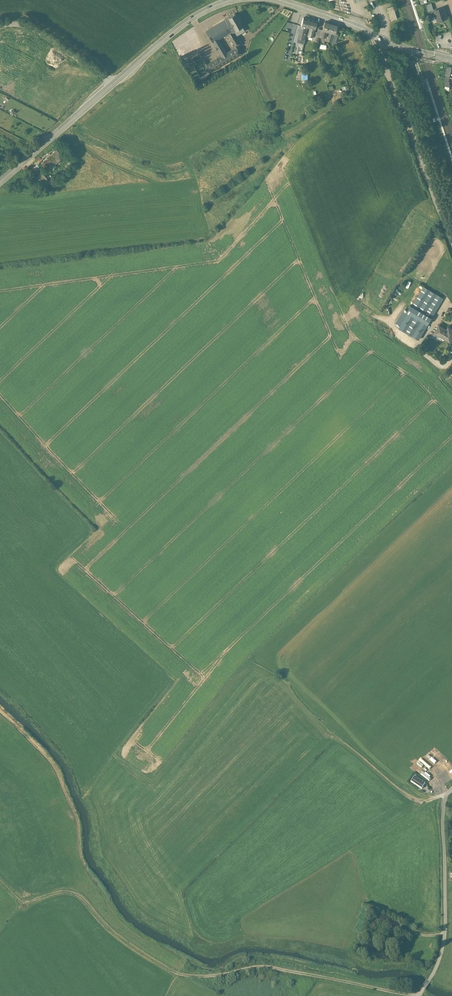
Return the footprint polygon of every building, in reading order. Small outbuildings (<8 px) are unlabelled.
[(394,5),(388,7),(392,19),(398,17),(394,5)] [(444,6),(434,9),(436,15),(433,16),(434,21),(448,17),(444,6)] [(242,25),(234,13),(228,16),(229,17),(236,29),(239,27),(242,25)] [(236,29),(229,17),(225,19),(233,31),(236,29)] [(310,19),(303,17),(301,25),(307,26),(308,27),(310,19)] [(219,38),(227,34),(236,47),(238,45),(237,44),(240,43),(233,31),(225,19),(206,30),(221,54),(221,55),(227,52),(219,38)] [(317,20),(310,19),(308,27),(310,27),(315,28),(317,20)] [(337,25),(331,23),(329,31),(333,32),(335,33),(337,25)] [(307,26),(301,25),(300,30),(298,30),(298,31),(299,31),(298,37),(304,38),(307,26)] [(227,52),(221,55),(226,63),(243,53),(238,45),(236,47),(227,52)] [(207,64),(200,52),(189,58),(201,78),(211,72),(206,64),(207,64)] [(207,64),(206,64),(211,72),(226,63),(221,55),(207,64)] [(447,65),(443,79),(444,79),(444,82),(445,82),(444,85),(450,86),(450,83),(449,83),(450,80),(449,80),(451,66),(447,65)] [(46,156),(47,157),(41,162),(45,166),(47,165),(50,168),(61,158),(59,155),(61,153),(56,148),(50,153),(50,152),(46,156)] [(50,180),(42,171),(35,177),(43,186),(50,180)] [(443,297),(419,282),(408,302),(410,304),(432,316),(443,297)] [(432,316),(410,304),(407,310),(409,311),(428,322),(432,316)] [(428,322),(409,311),(399,327),(418,338),(428,322)] [(449,325),(447,328),(439,323),(435,331),(450,340),(451,337),(451,327),(449,325)] [(425,785),(415,778),(411,783),(422,790),(425,785)]
